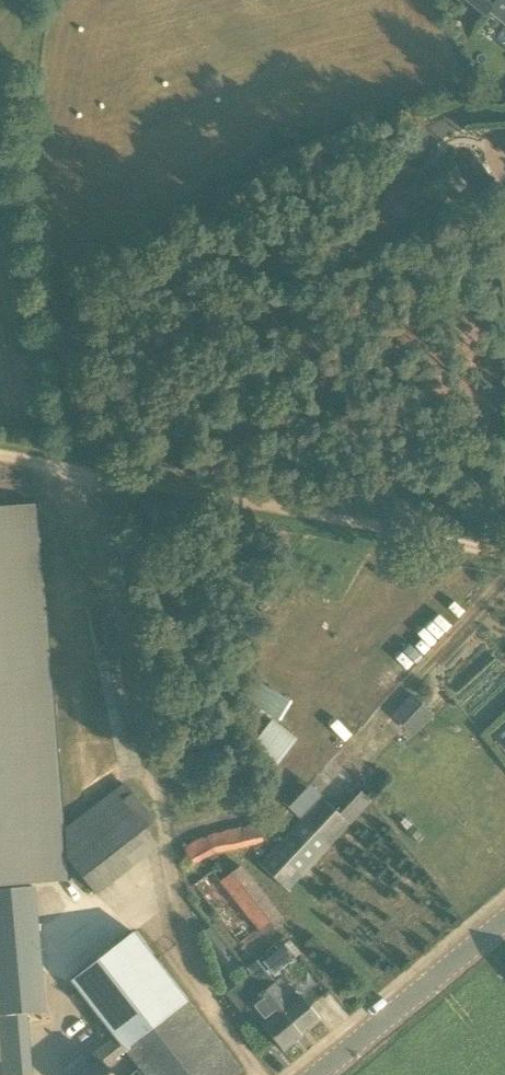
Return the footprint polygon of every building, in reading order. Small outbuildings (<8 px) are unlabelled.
[(489,17),(492,13),(494,14),(504,23),(504,0),(468,0),(489,17)] [(0,508),(0,887),(65,882),(34,505),(0,508)] [(279,720),(291,700),(261,682),(249,702),(279,720)] [(417,736),(435,717),(412,696),(394,715),(417,736)] [(280,763),(297,735),(269,718),(252,746),(280,763)] [(300,821),(258,865),(287,892),(350,826),(322,799),(316,805),(303,793),(288,809),(300,821)] [(202,838),(184,847),(192,862),(215,855),(264,844),(259,824),(213,833),(202,838)] [(264,936),(283,920),(242,866),(222,880),(215,870),(194,884),(240,943),(258,929),(264,936)] [(31,888),(0,891),(0,1063),(2,1074),(30,1074),(25,1014),(42,1012),(31,888)] [(234,972),(241,966),(204,918),(197,923),(204,932),(203,933),(234,972)] [(188,1003),(133,932),(70,982),(114,1038),(125,1052),(126,1051),(188,1003)] [(295,957),(284,944),(262,962),(273,976),(295,957)] [(257,960),(246,969),(250,974),(301,1037),(320,1020),(299,995),(291,1003),(276,983),(257,960)] [(282,1052),(301,1037),(246,969),(244,971),(248,975),(224,994),(240,1012),(246,1008),(261,1027),(282,1052)] [(126,1051),(144,1074),(237,1074),(242,1071),(188,1003),(126,1051)] [(105,1067),(125,1052),(114,1038),(85,1061),(91,1068),(82,1074),(111,1074),(105,1067)]
